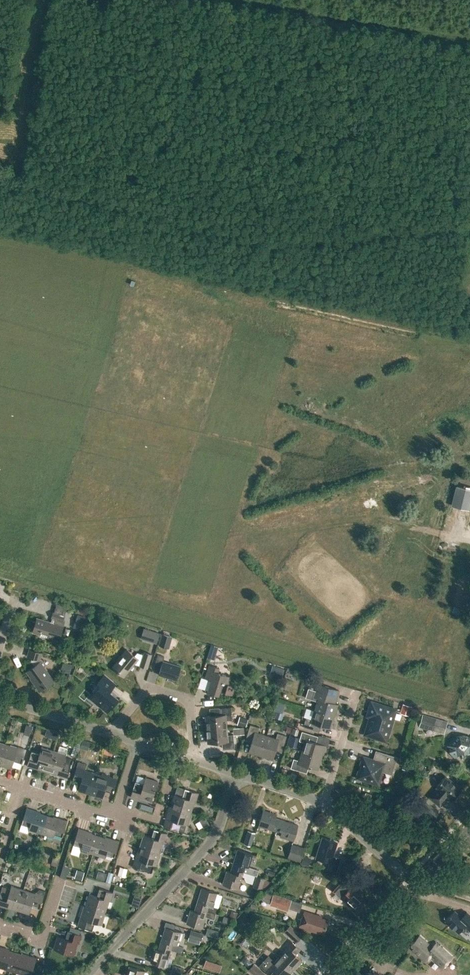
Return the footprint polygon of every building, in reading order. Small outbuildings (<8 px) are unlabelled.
[(77,613),(73,626),(82,630),(87,617),(77,613)] [(33,631),(58,639),(62,626),(37,618),(33,631)] [(150,630),(147,640),(156,643),(159,633),(150,630)] [(158,645),(168,648),(172,636),(162,633),(158,645)] [(112,667),(123,677),(135,663),(139,665),(147,668),(151,654),(144,652),(143,654),(135,652),(133,654),(126,648),(116,660),(117,661),(112,667)] [(30,677),(39,691),(54,680),(40,661),(42,652),(29,649),(27,656),(32,657),(31,661),(34,666),(26,671),(30,677)] [(158,674),(176,680),(180,666),(163,661),(164,657),(157,655),(154,666),(160,668),(158,674)] [(270,673),(281,676),(284,668),(273,664),(270,673)] [(228,684),(230,676),(217,672),(219,668),(209,665),(205,678),(211,680),(207,691),(219,695),(220,691),(225,692),(225,693),(232,694),(234,686),(228,684)] [(107,690),(112,683),(103,675),(97,682),(98,683),(92,690),(94,691),(89,697),(107,712),(118,699),(107,690)] [(314,710),(334,716),(338,704),(332,702),(333,697),(336,698),(339,690),(317,684),(315,690),(308,688),(305,698),(317,701),(314,710)] [(366,716),(370,717),(364,734),(385,741),(395,709),(371,702),(366,716)] [(405,702),(405,712),(413,712),(414,703),(405,702)] [(206,716),(207,730),(226,728),(225,720),(232,719),(231,707),(219,708),(220,715),(210,716),(206,716)] [(275,717),(281,719),(283,712),(277,710),(275,717)] [(303,727),(319,731),(320,726),(330,729),(334,716),(314,710),(311,719),(306,717),(303,727)] [(422,713),(418,726),(432,730),(436,717),(422,713)] [(236,724),(244,726),(247,717),(238,715),(236,724)] [(248,752),(261,756),(267,735),(257,732),(259,727),(250,724),(245,740),(251,742),(248,752)] [(222,741),(222,748),(234,747),(233,734),(227,735),(226,728),(207,730),(208,742),(222,741)] [(46,730),(44,736),(56,740),(58,733),(46,730)] [(301,751),(321,757),(325,745),(327,746),(330,738),(318,735),(317,736),(302,731),(299,740),(304,742),(301,751)] [(261,756),(273,759),(275,750),(281,752),(286,736),(277,733),(275,738),(267,735),(261,756)] [(462,737),(459,740),(454,737),(451,737),(448,740),(449,750),(453,754),(452,755),(454,757),(457,756),(457,754),(460,754),(465,748),(469,753),(469,739),(462,737)] [(82,741),(80,748),(88,750),(90,743),(82,741)] [(11,768),(14,760),(22,762),(26,749),(17,746),(17,747),(5,744),(0,760),(0,765),(11,768)] [(109,745),(107,750),(115,754),(118,750),(109,745)] [(26,765),(47,772),(53,750),(41,746),(39,754),(31,751),(26,765)] [(47,772),(67,778),(73,760),(65,757),(66,754),(53,750),(47,772)] [(369,758),(368,762),(362,760),(357,775),(364,777),(363,780),(376,784),(380,771),(392,775),(397,757),(375,750),(372,759),(369,758)] [(290,768),(306,773),(308,767),(317,770),(321,757),(301,751),(299,760),(293,758),(290,768)] [(78,790),(90,794),(97,773),(76,767),(72,780),(80,782),(78,790)] [(90,794),(102,798),(105,790),(112,792),(117,779),(108,776),(108,777),(97,773),(90,794)] [(461,789),(445,775),(436,786),(438,788),(430,797),(439,805),(445,798),(444,798),(446,795),(452,800),(461,789)] [(130,796),(151,803),(157,781),(145,777),(142,785),(134,782),(130,796)] [(174,794),(170,806),(191,813),(195,801),(198,793),(185,789),(182,796),(174,794)] [(426,802),(420,808),(429,816),(435,810),(426,802)] [(163,826),(177,831),(180,822),(187,825),(191,813),(170,806),(169,806),(163,826)] [(28,829),(40,833),(46,815),(40,813),(40,812),(26,808),(21,823),(29,826),(28,829)] [(276,831),(280,819),(275,818),(277,814),(262,810),(258,825),(276,831)] [(40,833),(53,837),(54,834),(62,836),(67,821),(53,816),(53,817),(46,815),(40,833)] [(279,836),(293,840),(298,825),(280,819),(276,831),(281,832),(279,836)] [(80,850),(93,854),(99,836),(92,834),(92,833),(78,828),(73,844),(81,846),(80,850)] [(139,847),(160,853),(164,841),(165,842),(167,833),(153,829),(151,837),(143,834),(139,847)] [(243,844),(251,846),(255,832),(247,830),(243,844)] [(93,854),(105,858),(106,854),(114,856),(119,841),(105,837),(105,838),(99,836),(93,854)] [(327,869),(337,872),(340,859),(333,856),(337,842),(322,838),(316,857),(329,862),(327,869)] [(287,858),(300,862),(304,848),(292,844),(287,858)] [(132,867),(150,873),(153,865),(156,866),(160,853),(139,847),(138,850),(137,850),(132,867)] [(237,870),(255,875),(257,876),(258,870),(249,867),(253,854),(237,849),(230,872),(236,873),(237,870)] [(117,875),(125,877),(127,869),(120,867),(117,875)] [(77,870),(75,877),(81,879),(83,871),(77,870)] [(236,873),(230,872),(226,870),(222,884),(238,889),(242,876),(244,877),(244,878),(246,881),(252,883),(255,875),(237,870),(236,873)] [(99,872),(97,878),(109,882),(111,876),(99,872)] [(261,889),(264,879),(257,877),(253,887),(261,889)] [(351,905),(358,911),(366,902),(351,887),(349,889),(343,884),(344,883),(338,878),(329,888),(335,893),(336,892),(341,898),(350,906),(351,905)] [(17,910),(23,889),(11,885),(8,893),(1,890),(0,892),(0,906),(16,911),(17,910)] [(84,906),(105,913),(109,900),(110,901),(113,892),(99,888),(96,896),(89,893),(85,906),(84,906)] [(201,888),(194,911),(200,912),(201,909),(215,913),(217,907),(213,906),(217,893),(201,888)] [(17,910),(29,914),(32,906),(39,908),(44,895),(43,895),(45,891),(39,889),(35,892),(35,893),(23,889),(17,910)] [(265,900),(272,903),(272,905),(290,910),(293,899),(267,892),(265,900)] [(77,926),(91,931),(94,923),(101,925),(105,913),(84,906),(77,926)] [(186,923),(201,928),(205,916),(213,919),(215,913),(201,909),(200,912),(194,911),(190,909),(186,923)] [(466,912),(461,917),(454,910),(445,920),(458,933),(464,926),(469,931),(469,915),(466,912)] [(301,927),(325,935),(329,923),(322,921),(323,917),(306,911),(301,927)] [(286,931),(298,942),(304,936),(292,925),(286,931)] [(165,948),(171,949),(179,952),(181,946),(176,945),(181,932),(166,927),(158,950),(164,951),(165,948)] [(207,927),(205,934),(216,937),(218,931),(207,927)] [(190,929),(188,936),(201,940),(203,933),(190,929)] [(67,930),(65,938),(57,936),(53,949),(73,955),(77,943),(78,944),(81,935),(67,930)] [(414,947),(412,949),(425,962),(430,957),(442,968),(452,958),(436,943),(431,947),(419,936),(411,945),(414,947)] [(279,956),(294,970),(303,960),(297,954),(301,949),(291,939),(284,946),(287,949),(279,956)] [(10,970),(15,952),(9,950),(9,949),(0,946),(0,967),(10,970)] [(150,962),(165,967),(169,955),(171,949),(165,948),(164,951),(158,950),(154,948),(150,962)] [(10,970),(22,974),(23,971),(31,973),(36,958),(22,953),(22,954),(15,952),(10,970)] [(280,974),(289,974),(294,970),(279,956),(274,961),(268,955),(259,965),(270,974),(275,974),(278,973),(280,974)] [(253,974),(265,974),(266,974),(254,963),(248,970),(253,974)] [(172,964),(169,973),(175,974),(179,974),(181,966),(172,964)] [(144,971),(129,966),(126,974),(143,974),(144,971)]
